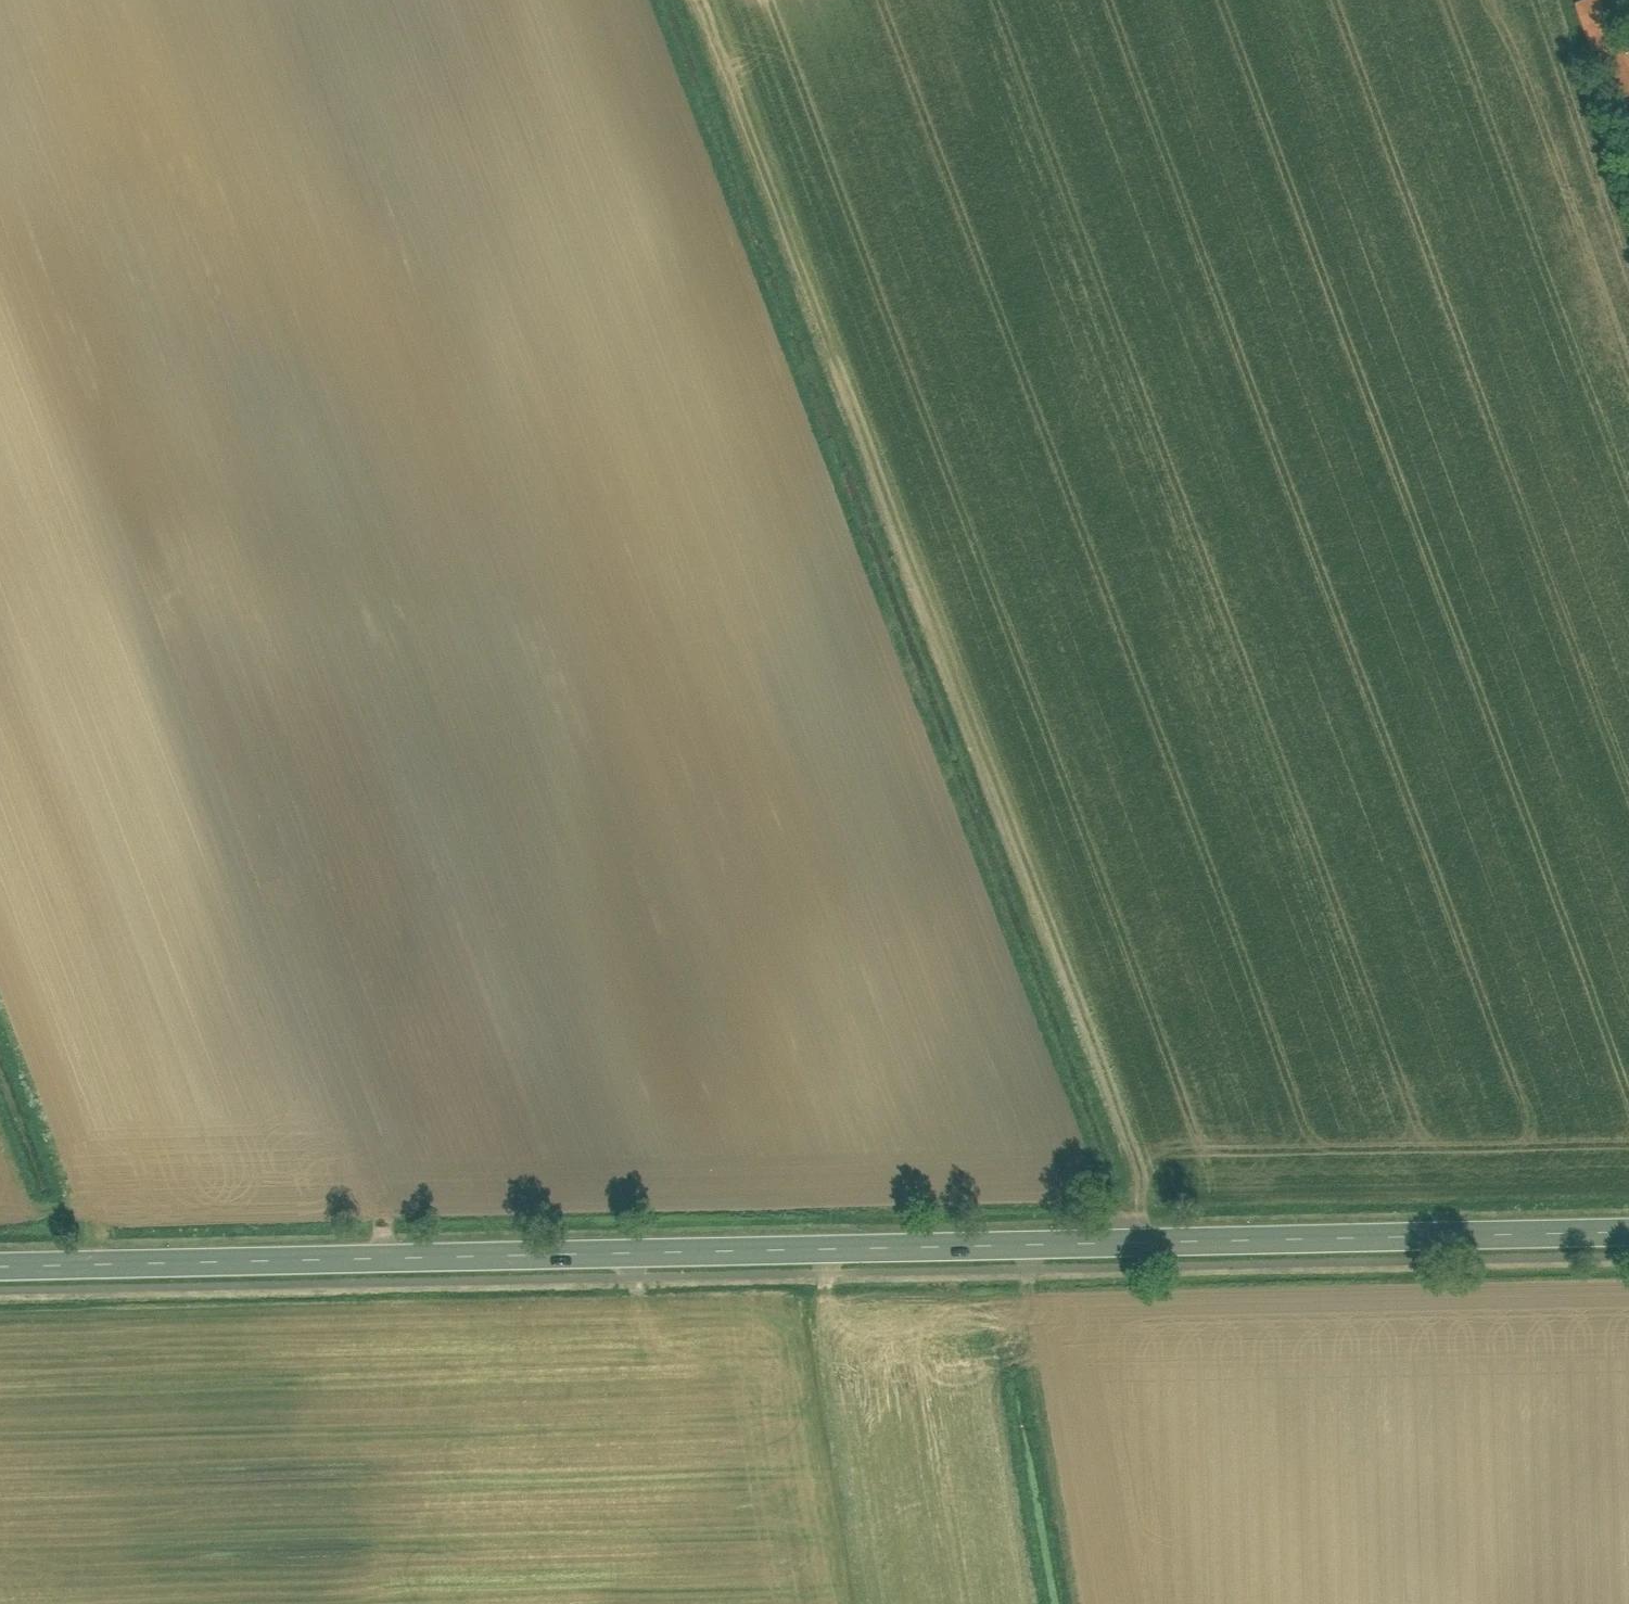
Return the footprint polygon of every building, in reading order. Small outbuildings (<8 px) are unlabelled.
[(1582,2),(1626,122),(1628,121),(1628,0),(1588,0),(1582,2)]
